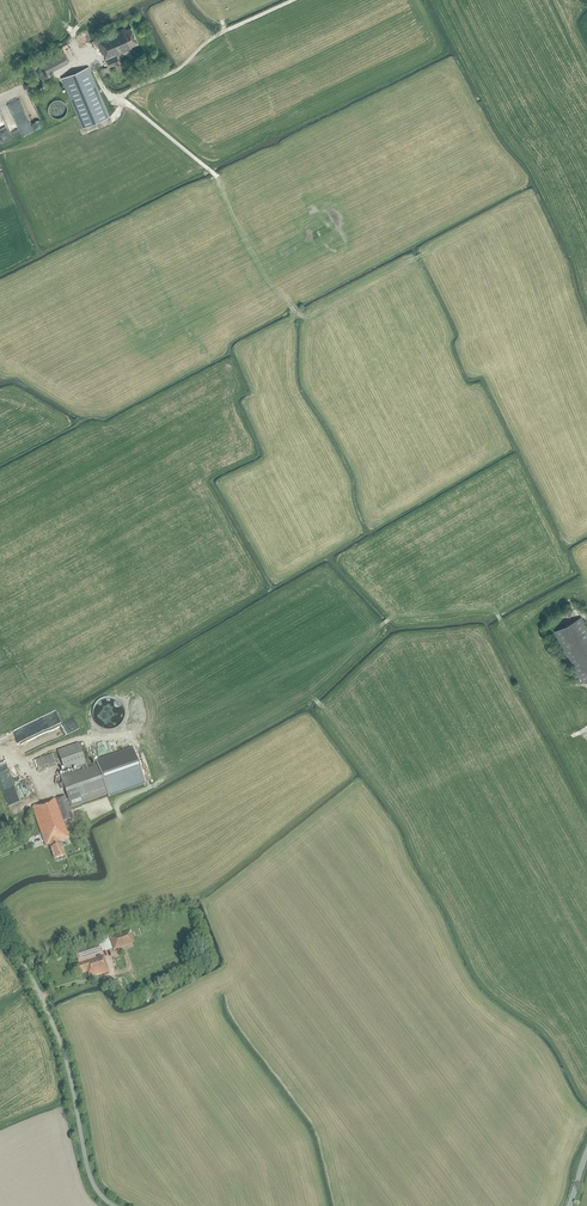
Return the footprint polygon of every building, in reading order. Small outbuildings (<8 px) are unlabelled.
[(131,47),(138,44),(131,27),(126,29),(125,28),(92,41),(94,45),(97,43),(102,54),(103,54),(109,67),(120,63),(116,55),(132,48),(131,47)] [(40,60),(48,74),(69,62),(62,49),(40,60)] [(89,67),(61,78),(82,128),(110,117),(89,67)] [(107,67),(100,70),(103,76),(109,73),(107,67)] [(34,131),(44,127),(40,120),(31,125),(34,131)] [(18,128),(16,128),(17,125),(11,125),(10,134),(17,135),(18,128)] [(586,657),(586,636),(578,640),(586,657)] [(26,735),(34,731),(29,722),(21,726),(26,735)] [(59,774),(68,801),(67,802),(65,796),(32,807),(46,846),(50,844),(51,848),(55,859),(65,856),(60,841),(68,839),(62,822),(73,818),(68,805),(69,804),(71,808),(163,776),(152,742),(59,774)] [(52,755),(35,758),(38,771),(55,767),(52,755)] [(34,776),(25,779),(31,802),(40,799),(34,776)] [(129,931),(111,937),(115,947),(132,941),(129,931)] [(90,977),(107,971),(98,944),(75,952),(80,965),(74,967),(76,974),(84,971),(84,973),(88,971),(90,977)]
